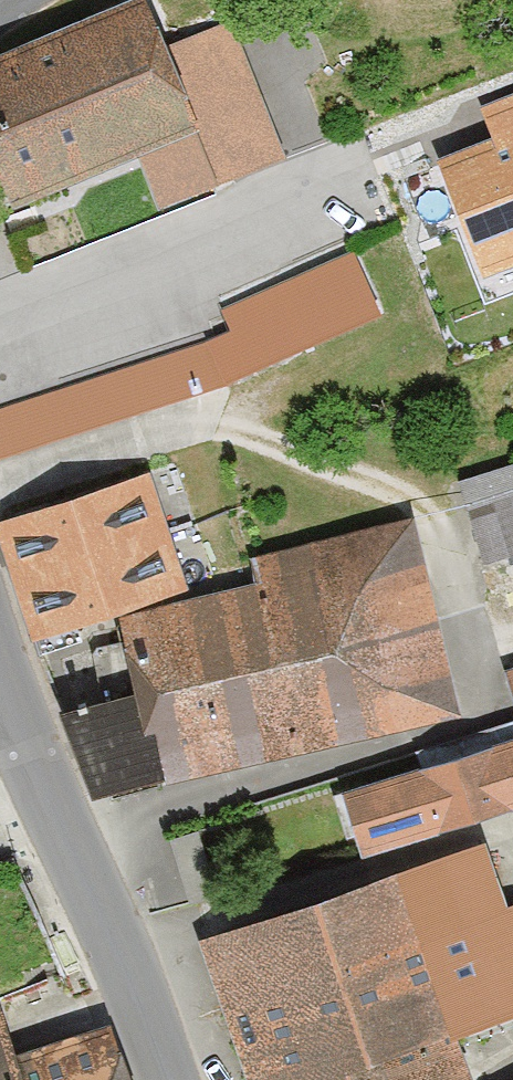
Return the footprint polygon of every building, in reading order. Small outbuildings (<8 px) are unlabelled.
[(0,57),(0,188),(11,215),(139,163),(159,214),(287,163),(229,21),(165,47),(146,0),(143,0),(0,57)] [(436,166),(483,284),(512,272),(512,97),(478,111),(491,144),(436,166)] [(0,411),(0,454),(233,379),(380,314),(357,252),(222,301),(231,326),(205,343),(0,411)] [(452,715),(404,509),(241,547),(207,445),(0,513),(0,557),(30,649),(106,624),(144,786),(452,715)] [(512,549),(512,457),(446,476),(470,561),(512,549)] [(499,665),(512,709),(512,661),(499,665)] [(336,788),(356,851),(512,800),(512,730),(336,788)] [(241,1079),(463,1079),(446,1025),(512,1000),(512,896),(499,901),(480,843),(194,935),(241,1079)] [(102,1008),(9,1040),(0,1018),(0,1079),(128,1079),(102,1008)] [(495,1079),(512,1079),(512,1071),(495,1079)]
